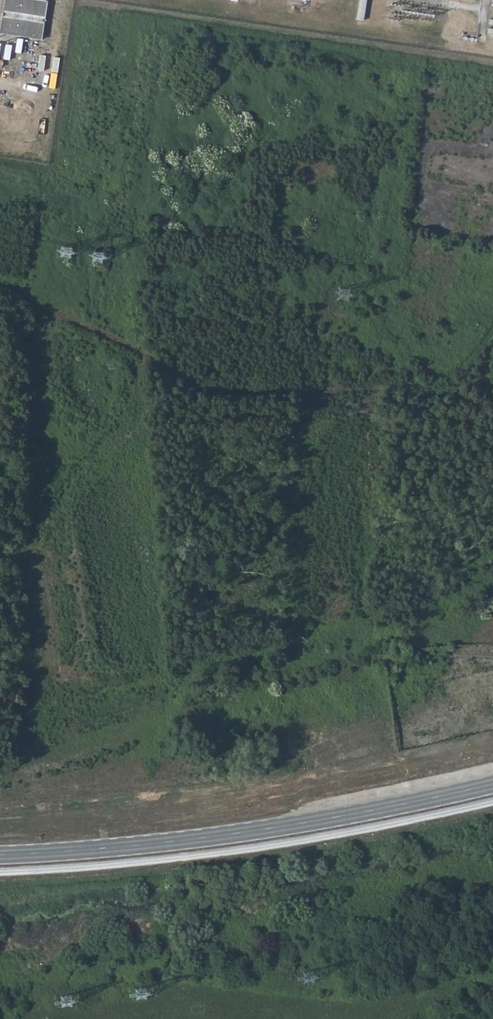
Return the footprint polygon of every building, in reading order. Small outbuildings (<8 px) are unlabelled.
[(47,1),(38,0),(4,0),(0,23),(0,33),(41,39),(47,1)] [(355,20),(363,22),(366,0),(358,0),(355,20)]
